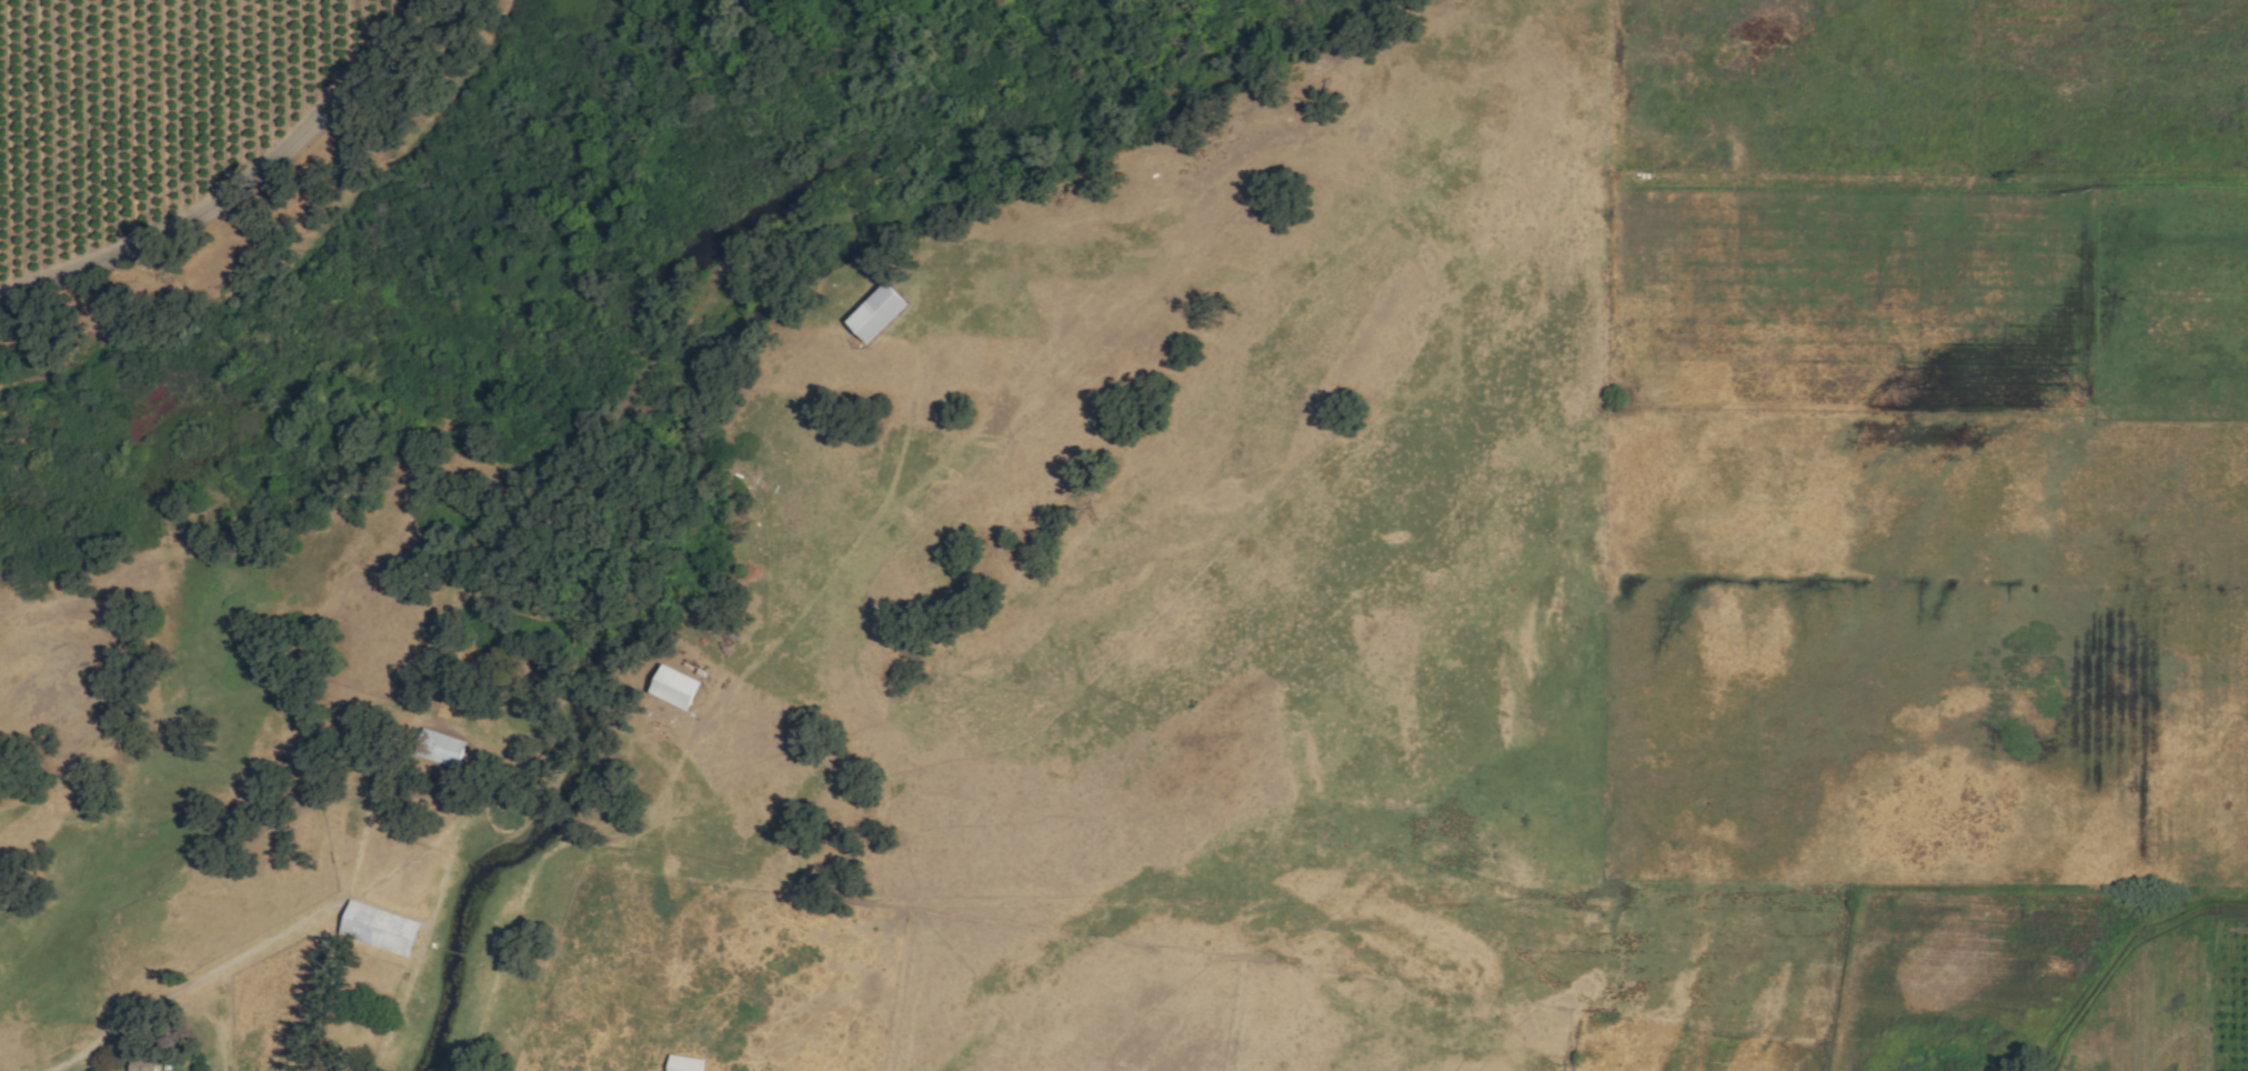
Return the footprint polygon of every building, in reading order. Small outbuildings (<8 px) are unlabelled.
[(839,321),(862,345),(903,305),(880,282),(839,321)] [(696,681),(655,663),(642,693),(683,711),(696,681)] [(455,766),(461,739),(418,730),(413,758),(455,766)] [(405,957),(416,922),(345,900),(334,936),(405,957)] [(701,1060),(665,1055),(662,1070),(699,1070),(701,1060)] [(135,1058),(133,1070),(160,1070),(161,1061),(135,1058)]
